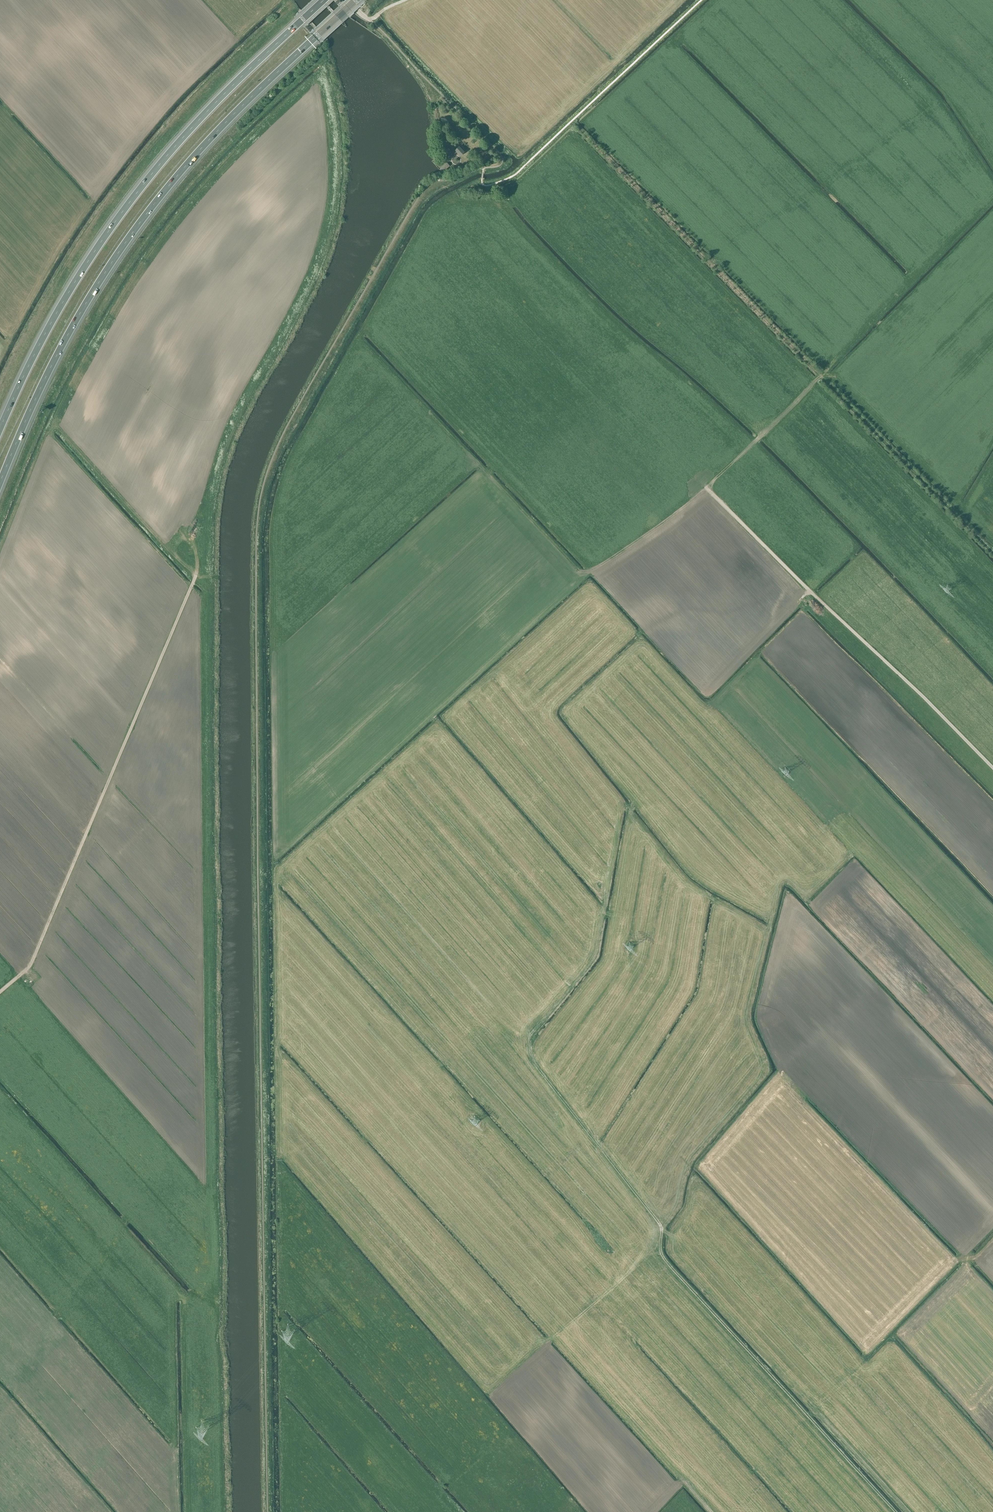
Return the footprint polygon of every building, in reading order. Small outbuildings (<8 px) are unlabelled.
[(342,23),(344,22),(324,0),(320,0),(342,23)] [(459,147),(453,153),(447,147),(442,151),(450,160),(457,154),(460,157),(465,153),(459,147)] [(450,166),(447,163),(440,169),(443,173),(450,166)]
